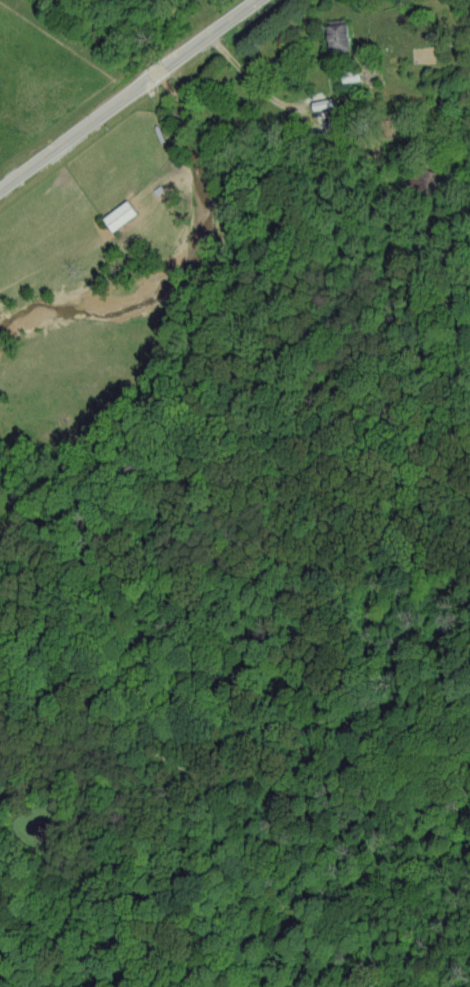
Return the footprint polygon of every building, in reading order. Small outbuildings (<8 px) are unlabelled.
[(350,50),(347,22),(327,24),(330,51),(350,50)] [(138,213),(128,200),(103,218),(113,231),(138,213)]
